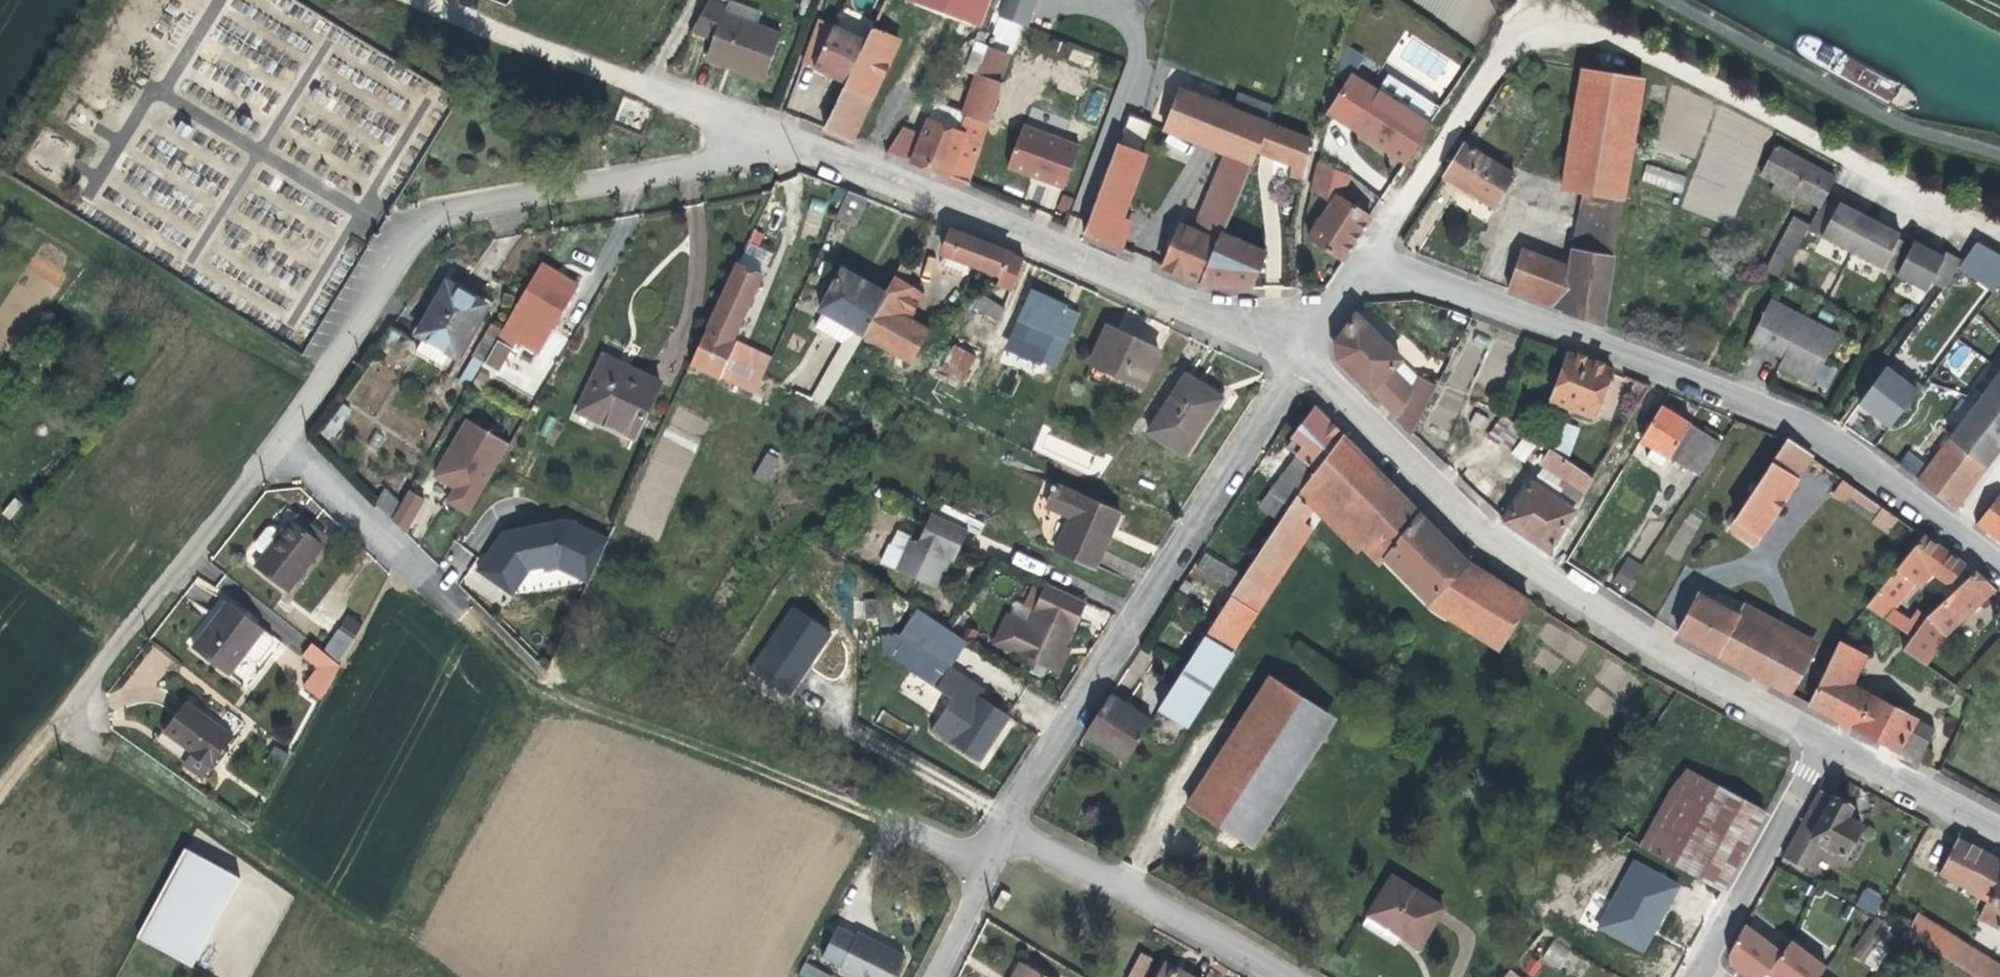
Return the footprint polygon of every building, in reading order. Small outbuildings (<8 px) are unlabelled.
[(780,39),(755,29),(720,14),(723,6),(717,4),(709,0),(691,33),(699,36),(708,40),(701,58),(735,73),(761,83),(780,39)] [(866,23),(891,35),(895,36),(906,13),(878,0),(877,0),(866,23)] [(959,22),(973,27),(982,0),(902,0),(902,2),(959,22)] [(999,17),(1028,27),(1037,0),(1005,0),(999,17)] [(840,82),(838,86),(866,100),(891,43),(889,42),(891,35),(866,23),(859,39),(840,82)] [(828,26),(809,69),(840,82),(859,39),(828,26)] [(975,56),(969,74),(973,76),(993,82),(1000,64),(975,56)] [(1574,70),(1554,190),(1575,194),(1563,267),(1559,290),(1556,309),(1594,324),(1635,79),(1574,70)] [(1433,106),(1379,71),(1368,88),(1345,72),(1321,111),(1398,161),(1423,123),(1433,106)] [(897,127),(882,152),(963,185),(995,83),(993,82),(973,76),(960,115),(966,118),(961,133),(924,119),(918,135),(897,127)] [(838,86),(819,128),(848,139),(866,100),(838,86)] [(1156,126),(1155,129),(1222,157),(1215,175),(1223,179),(1210,213),(1221,217),(1248,152),(1259,123),(1172,88),(1156,126)] [(1122,112),(1111,144),(1132,153),(1144,121),(1138,119),(1122,112)] [(1259,123),(1248,152),(1283,166),(1280,181),(1284,183),(1292,186),(1300,140),(1259,123)] [(1012,125),(998,167),(1020,173),(1021,172),(1030,175),(1029,177),(1058,187),(1071,143),(1012,125)] [(1459,140),(1438,174),(1484,205),(1506,171),(1459,140)] [(1111,144),(1089,208),(1113,217),(1137,154),(1132,153),(1111,144)] [(1770,144),(1755,173),(1806,202),(1821,172),(1770,144)] [(1345,176),(1308,162),(1304,182),(1335,190),(1345,176)] [(1682,192),(1686,175),(1645,165),(1641,183),(1682,192)] [(1821,172),(1806,202),(1812,205),(1816,198),(1827,176),(1821,172)] [(1324,204),(1302,237),(1336,260),(1362,218),(1337,200),(1341,195),(1335,190),(1304,182),(1303,190),(1312,192),(1312,195),(1324,204)] [(1284,183),(1281,200),(1289,202),(1292,186),(1284,183)] [(841,192),(830,216),(850,224),(861,200),(841,192)] [(1803,223),(1800,229),(1890,275),(1906,245),(1890,236),(1893,230),(1834,200),(1831,205),(1816,198),(1812,205),(1803,223)] [(1089,208),(1079,234),(1113,249),(1123,221),(1113,217),(1089,208)] [(1210,213),(1199,240),(1210,244),(1214,236),(1221,217),(1210,213)] [(1787,214),(1759,267),(1776,276),(1800,229),(1803,223),(1787,214)] [(1172,229),(1155,267),(1194,284),(1210,244),(1199,240),(1172,229)] [(943,231),(935,253),(936,254),(947,258),(995,276),(1003,254),(943,231)] [(1210,244),(1194,284),(1243,288),(1256,254),(1214,236),(1210,244)] [(1906,245),(1890,275),(1919,291),(1936,261),(1945,266),(1951,258),(1940,251),(1937,256),(1908,240),(1906,245)] [(1987,291),(1999,274),(1999,261),(1972,240),(1953,266),(1987,291)] [(1515,250),(1507,270),(1559,290),(1563,267),(1515,250)] [(936,254),(934,259),(945,264),(947,258),(936,254)] [(34,256),(28,268),(59,284),(65,272),(34,256)] [(878,296),(856,336),(902,361),(919,332),(900,321),(915,296),(896,286),(906,267),(898,262),(897,262),(878,296)] [(533,264),(498,323),(504,327),(509,318),(531,330),(537,319),(544,324),(560,295),(567,284),(561,281),(533,264)] [(728,266),(682,366),(734,390),(743,395),(747,396),(764,361),(722,341),(752,277),(728,266)] [(1507,270),(1500,288),(1556,309),(1559,290),(1507,270)] [(835,272),(808,320),(825,329),(829,321),(848,331),(839,341),(810,394),(821,399),(856,336),(878,296),(835,272)] [(444,287),(415,338),(421,342),(447,357),(453,361),(483,310),(444,287)] [(1023,292),(1010,320),(1042,333),(1031,360),(1045,366),(1056,338),(1058,339),(1069,311),(1023,292)] [(972,293),(963,306),(988,321),(997,309),(972,293)] [(1764,298),(1746,333),(1778,351),(1772,360),(1806,379),(1830,332),(1764,298)] [(1348,316),(1329,342),(1331,358),(1375,403),(1396,381),(1383,369),(1392,360),(1348,316)] [(537,319),(531,330),(538,334),(544,324),(537,319)] [(498,323),(479,356),(488,362),(508,329),(504,327),(498,323)] [(1100,328),(1082,365),(1134,388),(1151,352),(1100,328)] [(421,342),(415,352),(441,367),(447,357),(421,342)] [(951,343),(937,374),(963,385),(977,355),(951,343)] [(1561,354),(1544,401),(1586,417),(1603,370),(1561,354)] [(595,357),(590,366),(647,393),(652,384),(595,357)] [(1941,440),(1976,467),(1999,436),(1999,363),(1941,440)] [(1880,365),(1853,401),(1883,426),(1915,386),(1904,377),(1900,382),(1880,365)] [(590,366),(570,411),(627,438),(647,393),(590,366)] [(1405,390),(1391,420),(1405,434),(1429,387),(1422,383),(1423,379),(1416,375),(1414,380),(1411,378),(1405,390)] [(1178,378),(1140,434),(1176,457),(1213,401),(1178,378)] [(1396,381),(1375,403),(1391,420),(1405,390),(1396,381)] [(734,390),(732,396),(741,400),(743,395),(734,390)] [(331,404),(317,434),(334,442),(347,412),(331,404)] [(1655,404),(1634,439),(1691,477),(1713,442),(1655,404)] [(1289,456),(1257,505),(1275,520),(1294,490),(1302,480),(1336,436),(1309,409),(1279,448),(1289,456)] [(1500,417),(1488,434),(1508,449),(1520,432),(1500,417)] [(501,445),(458,421),(426,477),(447,489),(439,503),(461,515),(501,445)] [(1557,421),(1545,450),(1561,455),(1572,427),(1557,421)] [(635,498),(624,525),(659,539),(697,440),(665,428),(638,499),(635,498)] [(1095,473),(1102,453),(1040,432),(1033,452),(1095,473)] [(1336,436),(1302,480),(1360,540),(1424,605),(1492,647),(1521,601),(1458,561),(1336,436)] [(1510,454),(1525,463),(1535,445),(1521,436),(1510,454)] [(1779,439),(1763,463),(1789,480),(1804,457),(1779,439)] [(1941,440),(1911,479),(1948,507),(1979,468),(1976,467),(1941,440)] [(753,478),(767,485),(781,458),(767,450),(753,478)] [(1536,453),(1531,459),(1577,492),(1586,478),(1545,450),(1540,456),(1536,453)] [(1725,512),(1719,521),(1723,523),(1721,526),(1747,542),(1789,480),(1763,463),(1729,515),(1725,512)] [(1028,479),(1015,510),(1038,549),(1087,571),(1111,516),(1028,479)] [(1835,479),(1825,492),(1838,502),(1843,496),(1869,515),(1865,520),(1885,535),(1895,521),(1835,479)] [(1302,480),(1294,490),(1302,495),(1298,501),(1306,508),(1347,552),(1360,540),(1302,480)] [(1524,483),(1498,521),(1542,550),(1566,511),(1524,483)] [(374,505),(390,515),(399,498),(383,489),(374,505)] [(390,521),(408,531),(425,499),(407,489),(390,521)] [(1238,577),(1154,708),(1183,727),(1228,657),(1224,654),(1304,529),(1296,523),(1306,508),(1298,501),(1302,495),(1294,490),(1275,520),(1238,577)] [(1969,524),(1999,547),(1999,500),(1992,494),(1969,524)] [(605,543),(502,506),(476,577),(522,593),(529,575),(585,595),(605,543)] [(878,545),(870,566),(924,589),(938,557),(945,559),(957,531),(921,515),(907,543),(901,540),(895,553),(878,545)] [(267,562),(258,574),(281,590),(315,545),(284,523),(259,556),(267,562)] [(1888,569),(1858,606),(1860,607),(1877,619),(1886,609),(1907,583),(1912,587),(1924,571),(1942,584),(1957,566),(1916,536),(1888,569)] [(1014,553),(1010,566),(1043,574),(1046,562),(1014,553)] [(1197,556),(1188,571),(1213,587),(1222,573),(1197,556)] [(1631,590),(1643,564),(1625,556),(1613,582),(1631,590)] [(1968,573),(1921,616),(1938,635),(1986,590),(1968,573)] [(197,581),(196,597),(213,598),(214,582),(197,581)] [(1000,617),(994,629),(1025,642),(1019,659),(1028,663),(1048,673),(1049,673),(1079,605),(1038,586),(1019,626),(1000,617)] [(878,593),(866,596),(867,602),(870,615),(873,627),(886,625),(878,593)] [(1692,595),(1671,634),(1784,695),(1805,655),(1733,617),(1739,605),(1720,596),(1714,607),(1692,595)] [(867,602),(854,605),(856,618),(870,615),(867,602)] [(832,633),(793,605),(742,675),(784,702),(832,633)] [(1739,605),(1733,617),(1805,655),(1811,643),(1739,605)] [(1860,607),(1837,645),(1859,656),(1862,658),(1884,623),(1877,619),(1860,607)] [(223,608),(191,654),(237,689),(272,643),(223,608)] [(1886,609),(1877,619),(1884,623),(1892,629),(1900,619),(1886,609)] [(974,763),(1003,718),(976,700),(941,676),(946,670),(960,645),(939,631),(935,628),(910,611),(892,636),(877,643),(878,658),(905,676),(946,703),(928,733),(947,746),(974,763)] [(1900,644),(1896,649),(1919,665),(1940,637),(1938,635),(1921,616),(1912,628),(1904,638),(1900,644)] [(1900,619),(1892,629),(1899,634),(1904,638),(1912,628),(1900,619)] [(994,629),(987,645),(1019,659),(1025,642),(994,629)] [(353,642),(339,634),(324,657),(338,665),(353,642)] [(1899,634),(1895,640),(1900,644),(1904,638),(1899,634)] [(305,642),(295,660),(306,668),(295,690),(319,708),(340,669),(305,642)] [(1833,643),(1801,704),(1910,762),(1922,741),(1903,731),(1909,720),(1844,686),(1859,656),(1837,645),(1833,643)] [(1028,663),(1022,676),(1041,685),(1048,673),(1028,663)] [(981,693),(946,670),(941,676),(976,700),(981,693)] [(1264,676),(1165,829),(1234,874),(1333,721),(1264,676)] [(1952,688),(1949,693),(1955,696),(1953,700),(1958,703),(1955,711),(1959,713),(1966,698),(1952,688)] [(1105,694),(1078,736),(1120,762),(1146,721),(1105,694)] [(179,708),(160,734),(187,753),(184,757),(206,772),(228,742),(179,708)] [(1909,720),(1903,731),(1922,741),(1928,730),(1909,720)] [(1681,771),(1637,847),(1715,892),(1758,814),(1681,771)] [(1813,789),(1776,856),(1790,864),(1805,836),(1839,856),(1855,826),(1840,817),(1846,807),(1813,789)] [(1917,906),(1923,909),(1927,902),(1946,912),(1959,888),(1981,901),(1972,918),(1991,928),(1994,923),(1999,913),(1999,866),(1950,839),(1917,906)] [(152,909),(138,936),(193,966),(240,878),(185,848),(152,909)] [(1596,931),(1648,954),(1680,881),(1628,858),(1596,931)] [(1388,878),(1364,915),(1396,935),(1415,947),(1439,909),(1388,878)] [(1861,888),(1856,908),(1878,913),(1883,892),(1861,888)] [(1002,890),(993,906),(1002,911),(1011,895),(1002,890)] [(1913,914),(1903,933),(1933,953),(1945,935),(1913,914)] [(1364,915),(1357,927),(1389,947),(1396,935),(1364,915)] [(1870,916),(1852,940),(1877,958),(1897,930),(1873,916),(1870,916)] [(1827,965),(1790,940),(1783,950),(1746,924),(1721,961),(1744,976),(1764,976),(1765,975),(1767,976),(1819,976),(1827,965)] [(902,954),(862,933),(861,937),(842,927),(827,954),(846,964),(844,968),(861,976),(889,976),(902,954)] [(1945,935),(1933,953),(1966,974),(1979,956),(1945,935)] [(1542,958),(1559,969),(1571,951),(1554,940),(1542,958)] [(1990,964),(1996,967),(1999,962),(1999,951),(1990,964)] [(1129,976),(1145,976),(1151,957),(1136,952),(1129,976)] [(1150,976),(1194,976),(1163,956),(1150,976)] [(1966,974),(1971,976),(1998,976),(1999,974),(1999,962),(1996,967),(1990,964),(1979,956),(1966,974)] [(1003,976),(1009,976),(1016,963),(1011,960),(1003,976)] [(1016,963),(1009,976),(1042,976),(1016,963)] [(798,976),(825,976),(804,966),(798,976)] [(1500,976),(1517,976),(1507,969),(1500,976)]
